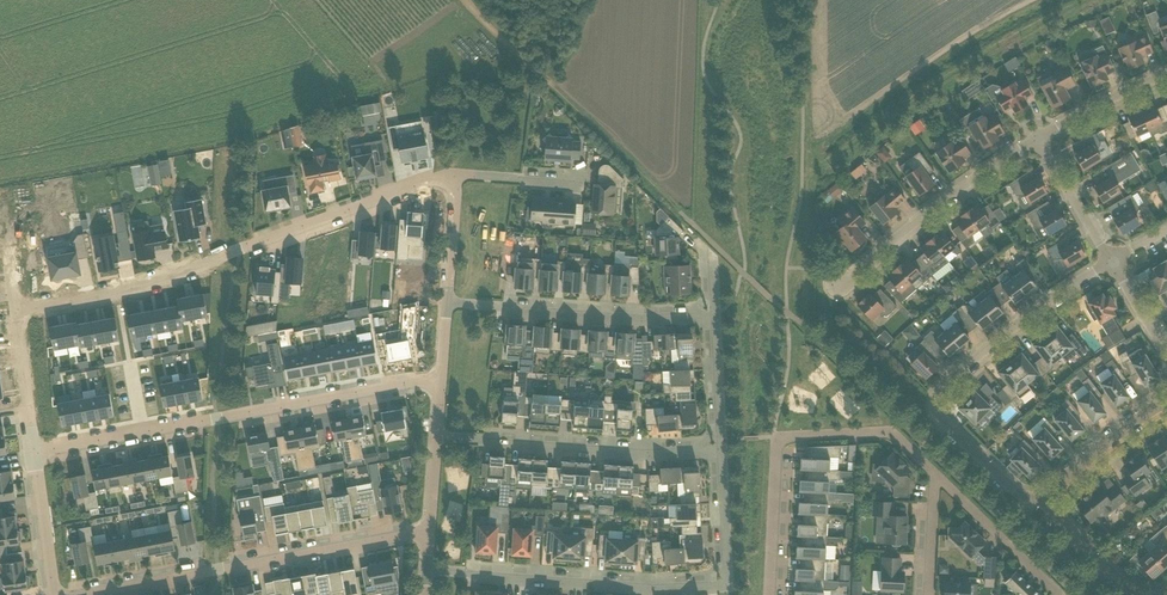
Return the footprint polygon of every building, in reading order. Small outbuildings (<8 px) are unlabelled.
[(1142,57),(1152,52),(1145,36),(1126,44),(1126,45),(1119,49),(1124,62),(1126,61),(1129,69),(1144,62),(1142,57)] [(1108,79),(1106,75),(1115,70),(1106,53),(1098,57),(1097,55),(1080,63),(1091,87),(1108,79)] [(1020,64),(1016,57),(1005,64),(1009,71),(1020,64)] [(1070,98),(1068,95),(1065,90),(1075,85),(1064,66),(1051,73),(1055,79),(1041,86),(1053,107),(1070,98)] [(979,80),(976,83),(981,90),(985,88),(979,80)] [(1028,105),(1025,99),(1032,95),(1023,80),(1016,85),(1015,82),(1002,90),(1003,92),(996,96),(1005,111),(1012,107),(1015,112),(1017,111),(1020,112),(1023,111),(1025,109),(1026,106),(1028,105)] [(372,114),(382,112),(381,103),(370,104),(372,114)] [(1141,111),(1149,130),(1152,135),(1158,132),(1161,133),(1166,130),(1166,117),(1163,107),(1156,110),(1154,106),(1154,105),(1141,111)] [(1130,138),(1149,130),(1141,111),(1127,117),(1129,121),(1122,125),(1130,138)] [(986,118),(985,117),(977,121),(972,113),(960,121),(965,129),(968,127),(976,140),(978,139),(984,148),(998,139),(997,137),(1004,133),(993,114),(986,118)] [(910,126),(915,133),(925,126),(920,119),(910,126)] [(428,157),(423,130),(399,135),(397,125),(389,127),(393,151),(400,150),(402,162),(412,160),(412,162),(419,161),(418,159),(428,157)] [(281,128),(283,146),(300,144),(298,126),(281,128)] [(570,134),(566,137),(553,136),(550,133),(542,139),(545,143),(544,159),(571,161),(571,158),(580,159),(581,142),(573,141),(573,138),(570,134)] [(1101,144),(1095,134),(1075,144),(1080,152),(1075,155),(1083,170),(1101,159),(1097,152),(1101,144)] [(964,159),(970,154),(959,138),(953,142),(952,141),(936,152),(949,172),(965,161),(964,159)] [(386,160),(382,140),(365,143),(364,156),(353,157),(357,179),(376,175),(373,163),(386,160)] [(1116,141),(1118,151),(1130,150),(1129,140),(1116,141)] [(889,159),(890,154),(884,147),(876,153),(885,163),(889,159)] [(913,186),(919,195),(934,184),(925,172),(931,167),(920,152),(906,162),(913,171),(906,176),(908,179),(905,181),(910,188),(913,186)] [(1120,176),(1119,174),(1118,173),(1131,165),(1125,155),(1092,175),(1098,185),(1096,187),(1094,188),(1103,202),(1120,191),(1116,184),(1120,176)] [(320,162),(320,163),(304,166),(304,165),(303,165),(303,167),(304,166),(308,185),(307,185),(307,186),(308,186),(308,185),(309,185),(311,193),(324,190),(322,180),(329,178),(330,181),(340,179),(340,180),(341,180),(341,179),(337,162),(328,164),(327,161),(322,162),(322,161),(320,162)] [(855,178),(865,170),(860,163),(850,171),(855,178)] [(162,184),(158,165),(149,166),(152,186),(162,184)] [(623,179),(611,166),(610,166),(609,165),(608,165),(606,165),(605,165),(603,165),(602,166),(600,167),(600,169),(599,170),(598,184),(595,184),(593,213),(613,214),(615,187),(623,187),(623,179)] [(1038,178),(1036,179),(1035,179),(1030,171),(1009,184),(1016,196),(1025,195),(1029,202),(1047,192),(1038,178)] [(296,191),(293,175),(278,178),(280,187),(262,191),(266,211),(275,209),(275,210),(282,209),(282,208),(291,206),(288,193),(296,191)] [(1165,181),(1157,184),(1166,202),(1166,201),(1166,185),(1165,181)] [(834,198),(844,189),(838,182),(828,191),(834,198)] [(878,218),(883,224),(897,213),(894,209),(905,200),(895,188),(886,195),(886,194),(870,207),(874,213),(874,215),(876,218),(878,218)] [(1113,220),(1116,224),(1122,234),(1131,229),(1135,229),(1137,225),(1140,223),(1135,216),(1140,208),(1131,194),(1109,207),(1115,218),(1113,220)] [(557,219),(556,224),(574,226),(576,203),(554,201),(555,199),(533,197),(532,208),(529,208),(529,207),(528,206),(526,219),(544,220),(544,218),(557,219)] [(207,224),(202,199),(186,202),(187,208),(174,210),(180,242),(201,238),(198,226),(207,224)] [(1066,224),(1060,214),(1057,209),(1054,211),(1048,201),(1027,214),(1035,227),(1044,227),(1048,234),(1066,224)] [(971,208),(966,212),(979,229),(985,225),(992,229),(1001,223),(988,205),(981,210),(978,205),(972,209),(971,208)] [(852,250),(866,238),(858,229),(865,223),(853,207),(838,220),(843,226),(834,235),(842,245),(845,242),(852,250)] [(424,214),(424,213),(413,212),(408,211),(407,217),(407,220),(400,219),(397,259),(408,260),(409,245),(421,246),(423,225),(425,225),(426,215),(424,214)] [(952,230),(966,248),(975,242),(972,234),(979,229),(966,212),(961,216),(962,216),(956,221),(958,225),(952,230)] [(676,233),(681,228),(669,216),(655,230),(656,238),(655,238),(656,254),(677,253),(677,247),(678,247),(679,247),(678,236),(676,233)] [(96,245),(100,270),(118,267),(117,261),(117,258),(122,257),(123,260),(132,258),(125,220),(116,222),(119,242),(114,243),(114,241),(96,245)] [(583,233),(595,234),(595,223),(583,222),(583,233)] [(395,250),(397,224),(383,223),(382,236),(376,236),(375,248),(395,250)] [(133,233),(139,260),(155,257),(154,251),(154,250),(158,249),(168,247),(165,232),(151,235),(150,229),(133,233)] [(360,240),(353,239),(351,258),(359,259),(359,255),(374,256),(375,248),(376,236),(376,232),(360,231),(360,240)] [(950,251),(957,255),(962,251),(957,244),(954,246),(942,231),(936,236),(936,235),(931,239),(944,255),(950,251)] [(1085,255),(1077,242),(1076,241),(1071,244),(1067,237),(1047,249),(1053,260),(1063,259),(1067,266),(1070,264),(1074,264),(1076,260),(1085,255)] [(918,258),(932,275),(949,262),(944,255),(931,239),(926,243),(927,243),(921,248),(924,253),(918,258)] [(350,241),(336,240),(335,254),(328,253),(327,274),(335,275),(335,266),(348,267),(350,241)] [(326,250),(312,249),(311,262),(305,262),(303,283),(311,283),(312,275),(324,276),(326,250)] [(968,251),(960,257),(971,272),(979,266),(968,251)] [(48,258),(52,279),(80,274),(77,253),(48,258)] [(282,264),(281,272),(279,297),(290,298),(291,282),(300,283),(302,258),(289,257),(288,264),(282,264)] [(902,263),(897,267),(911,283),(917,278),(924,282),(932,275),(918,258),(912,263),(908,259),(902,264),(902,263)] [(1033,270),(1030,266),(1030,265),(1025,258),(1016,265),(1019,273),(1013,278),(1027,298),(1032,295),(1029,292),(1036,287),(1034,284),(1040,279),(1033,270)] [(533,262),(518,261),(516,287),(531,288),(532,274),(541,274),(542,262),(542,260),(533,259),(533,262)] [(542,262),(541,274),(540,289),(556,290),(557,275),(565,276),(566,264),(566,261),(557,261),(557,264),(542,262)] [(1163,290),(1166,288),(1166,262),(1166,261),(1153,269),(1155,272),(1154,278),(1150,280),(1158,293),(1159,293),(1162,297),(1160,297),(1166,309),(1166,296),(1163,290)] [(691,286),(690,262),(689,262),(689,265),(664,266),(665,285),(672,284),(672,294),(691,293),(691,286)] [(566,264),(565,276),(564,290),(580,292),(581,277),(589,278),(589,273),(590,266),(590,263),(581,263),(581,265),(566,264)] [(614,265),(613,279),(612,294),(628,295),(629,280),(639,281),(639,267),(631,266),(631,264),(614,263),(614,265)] [(589,273),(589,278),(588,292),(604,293),(605,279),(613,279),(614,265),(605,264),(604,274),(589,273)] [(256,294),(272,295),(271,303),(279,304),(279,297),(281,272),(275,272),(275,269),(270,269),(270,268),(261,267),(261,268),(259,268),(256,294)] [(884,286),(894,297),(900,303),(916,289),(911,283),(897,267),(893,271),(893,272),(888,277),(890,280),(884,286)] [(1023,301),(1027,298),(1013,278),(1002,286),(1000,283),(993,287),(1005,303),(1011,298),(1014,303),(1021,298),(1023,301)] [(947,290),(951,287),(947,282),(943,285),(947,290)] [(989,295),(978,304),(994,323),(998,320),(996,317),(1002,312),(999,307),(1005,303),(993,287),(987,292),(989,295)] [(870,293),(866,297),(858,305),(872,320),(878,314),(887,316),(897,306),(880,289),(872,296),(870,293)] [(204,294),(190,296),(195,319),(208,316),(204,294)] [(1091,307),(1087,309),(1094,321),(1098,319),(1100,323),(1102,322),(1110,334),(1119,329),(1112,316),(1115,315),(1112,310),(1116,307),(1109,296),(1105,299),(1102,294),(1088,302),(1091,307)] [(396,295),(395,305),(405,306),(406,296),(396,295)] [(195,319),(190,296),(177,299),(178,306),(179,306),(182,321),(195,319)] [(1075,302),(1067,307),(1073,315),(1081,310),(1075,302)] [(990,326),(994,323),(978,304),(966,314),(960,307),(956,310),(972,330),(978,325),(981,329),(988,324),(990,326)] [(179,306),(178,306),(166,308),(170,330),(183,328),(182,321),(179,306)] [(403,308),(402,329),(401,340),(387,343),(390,359),(390,361),(405,358),(412,357),(409,342),(413,341),(416,306),(403,308)] [(368,307),(358,309),(359,316),(370,314),(368,307)] [(170,330),(166,308),(153,310),(157,333),(170,330)] [(157,333),(153,310),(141,313),(145,335),(157,333)] [(966,334),(972,330),(956,310),(952,314),(957,320),(945,331),(961,350),(965,347),(963,344),(969,338),(966,334)] [(145,335),(141,313),(127,315),(131,338),(145,335)] [(119,340),(115,317),(102,320),(106,342),(119,340)] [(106,342),(102,320),(89,322),(93,345),(106,342)] [(76,325),(77,324),(76,322),(63,325),(67,347),(79,345),(80,345),(76,325)] [(93,345),(89,322),(77,324),(76,325),(80,345),(79,345),(80,347),(93,345)] [(276,331),(277,322),(269,323),(268,332),(276,331)] [(67,347),(63,325),(49,327),(54,350),(67,347)] [(524,326),(508,325),(506,349),(522,350),(521,360),(519,360),(518,371),(532,372),(534,352),(535,334),(524,334),(524,326)] [(1045,335),(1061,356),(1066,362),(1077,354),(1079,357),(1086,352),(1072,333),(1066,338),(1062,336),(1063,334),(1063,333),(1063,334),(1061,333),(1062,333),(1056,326),(1045,335)] [(536,327),(535,334),(534,352),(550,353),(550,350),(562,350),(563,336),(551,335),(552,328),(536,327)] [(563,329),(563,336),(562,350),(561,355),(577,356),(577,353),(577,352),(589,352),(590,338),(578,338),(579,330),(563,329)] [(885,330),(877,338),(885,346),(893,339),(885,330)] [(279,338),(278,331),(265,333),(266,341),(279,338)] [(590,331),(590,338),(589,352),(589,357),(604,358),(604,360),(616,361),(616,358),(617,355),(617,340),(606,339),(606,332),(590,331)] [(924,339),(938,356),(941,358),(946,354),(948,356),(955,350),(957,353),(961,350),(945,331),(939,335),(931,331),(923,338),(924,339)] [(387,339),(386,332),(376,333),(377,341),(387,339)] [(618,333),(617,340),(617,355),(616,358),(631,359),(631,364),(643,365),(643,357),(642,342),(633,342),(634,334),(618,333)] [(678,348),(678,333),(654,334),(654,340),(647,341),(647,335),(642,335),(642,342),(643,357),(652,357),(652,349),(678,348)] [(694,364),(693,337),(692,336),(691,335),(690,334),(689,333),(688,333),(678,333),(678,348),(679,362),(674,362),(674,370),(690,369),(689,363),(693,362),(693,364),(694,364)] [(1050,365),(1061,356),(1045,335),(1033,344),(1038,351),(1039,351),(1039,352),(1039,353),(1042,353),(1042,356),(1037,361),(1046,373),(1053,368),(1050,365)] [(1114,346),(1107,335),(1101,339),(1108,350),(1114,346)] [(204,346),(203,338),(194,340),(195,348),(200,347),(204,346)] [(938,356),(924,339),(915,349),(917,358),(911,364),(926,378),(938,365),(933,361),(938,356)] [(374,340),(358,343),(362,366),(378,363),(374,340)] [(179,351),(177,343),(168,345),(169,352),(179,351)] [(274,374),(283,372),(278,343),(267,345),(271,363),(246,368),(248,380),(255,378),(256,386),(276,382),(274,374)] [(362,366),(358,343),(343,345),(348,369),(362,366)] [(348,369),(343,345),(328,348),(333,372),(348,369)] [(153,355),(152,348),(143,350),(144,357),(153,355)] [(333,372),(328,348),(313,351),(318,375),(333,372)] [(1119,356),(1131,376),(1137,372),(1141,374),(1139,377),(1140,377),(1141,377),(1141,378),(1145,385),(1158,377),(1141,348),(1129,355),(1126,351),(1119,356)] [(318,375),(313,351),(298,354),(303,377),(318,375)] [(303,377),(298,354),(283,357),(287,380),(303,377)] [(1021,354),(1010,363),(1026,383),(1037,375),(1040,378),(1046,373),(1037,361),(1031,365),(1028,364),(1029,361),(1028,361),(1027,361),(1027,360),(1021,354)] [(114,362),(113,355),(104,357),(105,364),(114,362)] [(174,363),(173,355),(168,356),(164,357),(165,364),(174,363)] [(1096,376),(1101,382),(1101,383),(1116,405),(1128,396),(1123,389),(1122,388),(1123,387),(1120,387),(1120,383),(1126,379),(1112,359),(1105,364),(1108,367),(1096,376)] [(89,367),(88,360),(78,361),(80,369),(89,367)] [(605,376),(613,376),(613,363),(605,363),(605,376)] [(1008,384),(1002,389),(1016,407),(1023,402),(1020,398),(1031,389),(1026,383),(1010,363),(998,372),(1003,379),(1004,379),(1004,380),(1004,381),(1007,380),(1008,384)] [(98,376),(96,369),(87,371),(88,378),(98,376)] [(675,393),(691,392),(690,378),(694,378),(694,369),(690,369),(674,370),(670,370),(671,384),(663,384),(664,393),(675,393)] [(199,377),(186,379),(190,402),(203,399),(199,377)] [(1082,382),(1084,385),(1089,392),(1077,401),(1093,421),(1105,412),(1100,405),(1099,405),(1099,404),(1100,404),(1100,403),(1097,404),(1096,400),(1102,395),(1088,377),(1082,382)] [(186,379),(173,382),(177,404),(190,402),(186,379)] [(643,390),(644,382),(636,381),(635,389),(643,390)] [(173,382),(160,384),(164,407),(177,404),(173,382)] [(969,397),(959,407),(975,423),(990,408),(995,413),(1002,407),(990,395),(984,401),(974,391),(971,395),(973,396),(970,399),(969,397)] [(691,392),(675,393),(676,401),(681,401),(681,414),(682,429),(692,428),(695,427),(695,397),(695,398),(691,399),(691,392)] [(114,416),(110,394),(96,396),(100,418),(114,416)] [(525,404),(526,396),(504,395),(502,421),(517,422),(517,416),(525,416),(524,416),(525,404)] [(610,423),(611,403),(612,396),(604,395),(604,400),(590,399),(589,406),(588,427),(603,429),(603,422),(610,423)] [(100,418),(96,396),(84,398),(88,421),(100,418)] [(530,423),(545,424),(547,403),(532,402),(532,397),(526,396),(525,404),(532,404),(530,423)] [(88,421),(84,398),(71,401),(75,423),(88,421)] [(561,404),(547,403),(545,424),(560,425),(561,407),(568,407),(568,399),(562,399),(561,404)] [(573,426),(588,427),(589,406),(575,405),(575,400),(568,399),(568,407),(575,408),(573,426)] [(1055,419),(1071,439),(1083,429),(1078,423),(1077,423),(1077,422),(1077,421),(1074,421),(1073,418),(1079,413),(1068,399),(1062,404),(1066,410),(1055,419)] [(75,423),(71,401),(58,403),(62,426),(75,423)] [(631,431),(633,411),(624,410),(624,404),(611,403),(610,423),(617,423),(616,429),(631,431)] [(407,427),(405,417),(409,416),(407,406),(392,408),(393,410),(381,412),(382,420),(376,421),(378,433),(407,427)] [(682,429),(681,414),(664,415),(664,407),(645,408),(646,430),(651,430),(651,424),(658,424),(658,430),(682,429)] [(367,435),(363,416),(347,419),(355,461),(356,466),(363,464),(362,460),(363,459),(359,436),(367,435)] [(355,461),(347,419),(331,422),(335,441),(342,440),(346,462),(348,462),(349,467),(356,466),(355,461)] [(1044,428),(1033,438),(1050,458),(1062,448),(1056,441),(1055,441),(1055,440),(1056,440),(1055,439),(1052,440),(1051,436),(1057,431),(1047,420),(1041,424),(1044,428)] [(320,449),(316,425),(300,428),(307,469),(316,468),(313,450),(320,449)] [(307,469),(300,428),(284,431),(285,436),(277,437),(279,446),(278,446),(280,456),(296,453),(299,471),(307,469)] [(280,456),(278,446),(269,448),(267,433),(247,437),(251,458),(264,456),(275,481),(279,480),(284,479),(280,456)] [(1165,437),(1164,436),(1147,447),(1159,465),(1162,469),(1166,466),(1166,440),(1165,437)] [(1029,456),(1035,450),(1024,439),(1018,445),(1021,448),(1011,459),(1013,461),(1006,467),(1017,478),(1024,471),(1030,477),(1040,466),(1035,460),(1034,461),(1033,459),(1034,459),(1031,459),(1029,456)] [(848,461),(855,462),(856,444),(848,445),(848,461)] [(800,469),(807,469),(830,470),(830,457),(841,457),(841,445),(808,447),(807,458),(801,458),(800,469)] [(388,452),(379,454),(380,460),(389,459),(388,452)] [(162,453),(155,455),(159,477),(173,475),(169,455),(163,457),(162,453)] [(379,461),(377,453),(371,454),(372,462),(379,461)] [(883,461),(881,464),(876,469),(894,487),(893,496),(897,496),(909,497),(910,479),(905,474),(909,470),(904,464),(899,458),(898,459),(891,453),(883,461)] [(147,480),(159,477),(155,455),(148,456),(149,459),(143,460),(147,480)] [(195,476),(191,455),(177,458),(180,476),(173,477),(176,493),(188,491),(186,477),(195,476)] [(1135,496),(1150,486),(1144,477),(1150,472),(1138,455),(1124,465),(1130,473),(1123,479),(1135,496)] [(404,472),(411,470),(412,456),(401,458),(404,472)] [(490,456),(489,463),(482,463),(481,476),(489,476),(489,477),(497,478),(497,483),(510,484),(511,464),(505,464),(505,457),(490,456)] [(147,480),(143,460),(137,461),(137,458),(130,459),(134,482),(147,480)] [(532,480),(533,459),(519,458),(518,465),(511,464),(510,484),(517,485),(517,479),(532,480)] [(134,482),(130,459),(123,460),(123,464),(118,465),(121,484),(134,482)] [(531,486),(553,487),(554,467),(548,467),(548,460),(533,459),(532,480),(531,486)] [(561,468),(554,467),(553,487),(574,489),(575,483),(576,462),(561,461),(561,468)] [(596,483),(597,471),(598,471),(598,470),(591,470),(591,464),(576,462),(575,483),(589,484),(589,490),(596,490),(596,483)] [(121,484),(118,465),(112,466),(111,463),(104,464),(109,487),(121,484)] [(109,487),(104,464),(97,465),(98,469),(92,470),(95,489),(109,487)] [(603,483),(596,483),(596,490),(603,491),(603,486),(618,487),(619,465),(604,464),(603,483)] [(634,466),(619,465),(618,487),(632,488),(632,493),(639,494),(640,486),(632,485),(634,466)] [(660,474),(648,475),(649,491),(658,491),(658,483),(685,482),(684,467),(660,468),(660,474)] [(700,497),(699,471),(699,470),(698,468),(697,467),(695,467),(694,467),(684,467),(685,482),(685,496),(680,496),(681,504),(696,503),(696,496),(699,496),(699,498),(700,497)] [(807,469),(806,480),(800,480),(799,491),(806,492),(806,491),(829,492),(829,479),(840,479),(840,476),(840,471),(830,470),(807,469)] [(13,484),(11,470),(0,472),(0,486),(13,484)] [(99,507),(96,492),(89,493),(85,475),(71,477),(75,498),(84,496),(86,510),(90,509),(99,507)] [(331,476),(323,478),(325,485),(332,483),(331,476)] [(372,482),(373,489),(375,503),(377,511),(378,510),(378,509),(385,508),(386,514),(402,511),(400,503),(402,503),(401,493),(398,494),(397,485),(396,485),(396,486),(382,488),(381,480),(380,480),(380,481),(373,483),(373,481),(372,482)] [(13,484),(0,486),(0,509),(1,509),(0,500),(16,498),(14,484),(13,484)] [(375,503),(373,489),(358,492),(357,486),(347,487),(348,494),(353,520),(354,520),(353,520),(370,516),(368,504),(375,503)] [(1092,521),(1097,527),(1106,520),(1104,517),(1125,500),(1113,486),(1104,493),(1098,486),(1088,494),(1089,495),(1086,498),(1085,497),(1084,497),(1085,498),(1077,505),(1078,506),(1077,509),(1081,514),(1085,514),(1091,522),(1092,521)] [(798,513),(805,514),(805,513),(828,514),(829,492),(806,491),(806,492),(805,502),(799,502),(798,513)] [(842,493),(842,502),(848,502),(847,504),(853,505),(854,494),(842,493)] [(348,494),(334,497),(327,498),(329,508),(336,507),(339,523),(353,520),(348,494)] [(267,530),(260,495),(250,497),(252,506),(238,509),(244,540),(246,540),(246,542),(254,540),(254,538),(256,538),(255,533),(267,530)] [(327,525),(323,500),(310,503),(314,527),(327,525)] [(893,502),(873,501),(872,515),(881,516),(882,511),(893,511),(893,502)] [(284,507),(285,507),(284,503),(265,506),(267,521),(273,520),(276,534),(289,532),(284,507)] [(314,527),(310,503),(297,505),(302,529),(314,527)] [(696,503),(681,504),(677,504),(677,518),(670,518),(670,527),(682,527),(697,526),(696,512),(701,512),(700,503),(696,503)] [(598,504),(598,512),(613,513),(613,504),(598,504)] [(302,529),(297,505),(285,507),(284,507),(289,532),(302,529)] [(3,517),(1,509),(0,509),(0,532),(17,529),(15,515),(3,517)] [(168,512),(171,528),(178,526),(181,545),(195,542),(192,521),(183,523),(180,509),(168,512)] [(501,512),(499,532),(508,533),(509,513),(501,512)] [(830,514),(828,514),(805,513),(805,514),(804,524),(798,524),(797,535),(804,536),(804,535),(826,536),(827,523),(830,523),(830,514)] [(901,543),(905,544),(907,516),(885,515),(885,532),(877,532),(877,542),(891,543),(893,545),(899,545),(901,543)] [(543,536),(545,516),(537,516),(536,525),(524,524),(524,529),(515,529),(513,554),(517,554),(516,556),(527,556),(527,555),(531,555),(532,534),(535,534),(535,535),(543,536)] [(664,517),(651,517),(651,528),(665,527),(664,517)] [(948,528),(948,535),(970,556),(971,555),(981,565),(985,565),(984,578),(996,578),(997,557),(985,556),(985,557),(984,557),(976,550),(985,541),(964,521),(956,529),(955,528),(948,528)] [(72,544),(76,564),(90,562),(87,543),(94,542),(91,526),(78,529),(81,542),(72,544)] [(496,540),(497,528),(479,526),(477,546),(476,546),(475,553),(486,553),(486,552),(495,552),(496,540)] [(697,533),(697,526),(682,527),(682,535),(687,535),(687,548),(688,562),(698,562),(700,562),(701,561),(702,560),(703,558),(703,557),(701,531),(701,532),(697,533)] [(570,536),(568,560),(578,561),(578,558),(583,559),(584,550),(592,550),(594,528),(581,527),(580,537),(570,536)] [(17,529),(0,532),(0,546),(19,543),(19,541),(21,539),(20,532),(18,531),(17,529)] [(171,530),(158,532),(162,555),(169,554),(169,551),(175,549),(171,530)] [(1129,530),(1126,532),(1117,540),(1114,543),(1119,549),(1135,536),(1129,530)] [(1149,552),(1163,569),(1166,565),(1166,550),(1166,549),(1166,548),(1166,538),(1161,530),(1149,539),(1156,547),(1149,552)] [(570,536),(556,535),(556,532),(548,531),(546,547),(554,548),(553,557),(559,557),(559,559),(568,560),(570,536)] [(162,555),(158,532),(145,535),(149,554),(155,553),(156,557),(162,555)] [(149,554),(145,535),(133,537),(137,560),(144,559),(143,555),(149,554)] [(621,564),(623,540),(608,539),(609,535),(600,535),(599,551),(607,552),(606,560),(611,561),(611,563),(621,564)] [(796,557),(803,558),(803,557),(825,558),(826,545),(837,546),(838,537),(826,537),(826,536),(804,535),(804,536),(803,546),(796,546),(796,557)] [(137,560),(133,537),(120,540),(124,559),(130,558),(130,561),(137,560)] [(623,540),(621,564),(631,565),(631,562),(636,563),(637,554),(645,554),(646,538),(637,537),(637,541),(623,540)] [(124,559),(120,540),(107,542),(112,565),(119,563),(118,560),(124,559)] [(112,565),(107,542),(94,544),(98,564),(104,563),(105,566),(112,565)] [(653,564),(654,564),(658,564),(658,558),(664,558),(665,564),(688,562),(687,548),(661,549),(661,542),(652,542),(653,564)] [(1152,578),(1163,569),(1149,552),(1141,559),(1135,553),(1129,560),(1145,577),(1146,576),(1149,573),(1152,577),(1152,578)] [(824,581),(825,558),(803,557),(803,558),(802,568),(795,568),(795,579),(802,580),(802,579),(824,581)] [(900,571),(901,558),(883,557),(882,571),(881,571),(880,590),(903,591),(904,572),(900,571)] [(2,563),(4,577),(25,574),(24,560),(2,563)] [(362,567),(365,586),(379,583),(381,594),(394,594),(396,594),(394,589),(399,588),(399,573),(398,566),(394,567),(393,561),(368,566),(369,566),(362,567)] [(840,578),(850,579),(850,564),(841,563),(840,578)] [(341,571),(346,594),(359,593),(354,568),(341,571)] [(341,571),(328,573),(332,594),(346,594),(341,571)] [(1007,585),(1008,590),(1019,589),(1023,594),(1040,594),(1039,594),(1039,589),(1034,589),(1023,579),(1023,574),(1018,574),(1015,571),(1012,574),(1007,574),(1007,579),(1005,582),(1007,585)] [(316,575),(316,573),(303,575),(306,594),(319,594),(316,575)] [(328,573),(316,575),(319,594),(332,594),(328,573)] [(1142,577),(1138,573),(1132,579),(1136,583),(1142,577)] [(26,574),(25,574),(4,577),(3,577),(5,591),(28,588),(28,586),(30,584),(29,577),(26,576),(26,574)] [(303,575),(290,578),(293,594),(306,594),(303,575)] [(290,578),(273,581),(275,593),(268,594),(293,594),(290,578)] [(824,581),(802,579),(802,580),(801,591),(794,590),(794,594),(824,594),(824,589),(835,590),(838,587),(838,581),(824,581)] [(862,579),(852,579),(851,594),(862,594),(862,579)] [(944,594),(969,594),(970,583),(944,582),(944,594)] [(262,589),(254,591),(253,584),(245,586),(245,584),(234,586),(235,594),(263,594),(262,589)]
